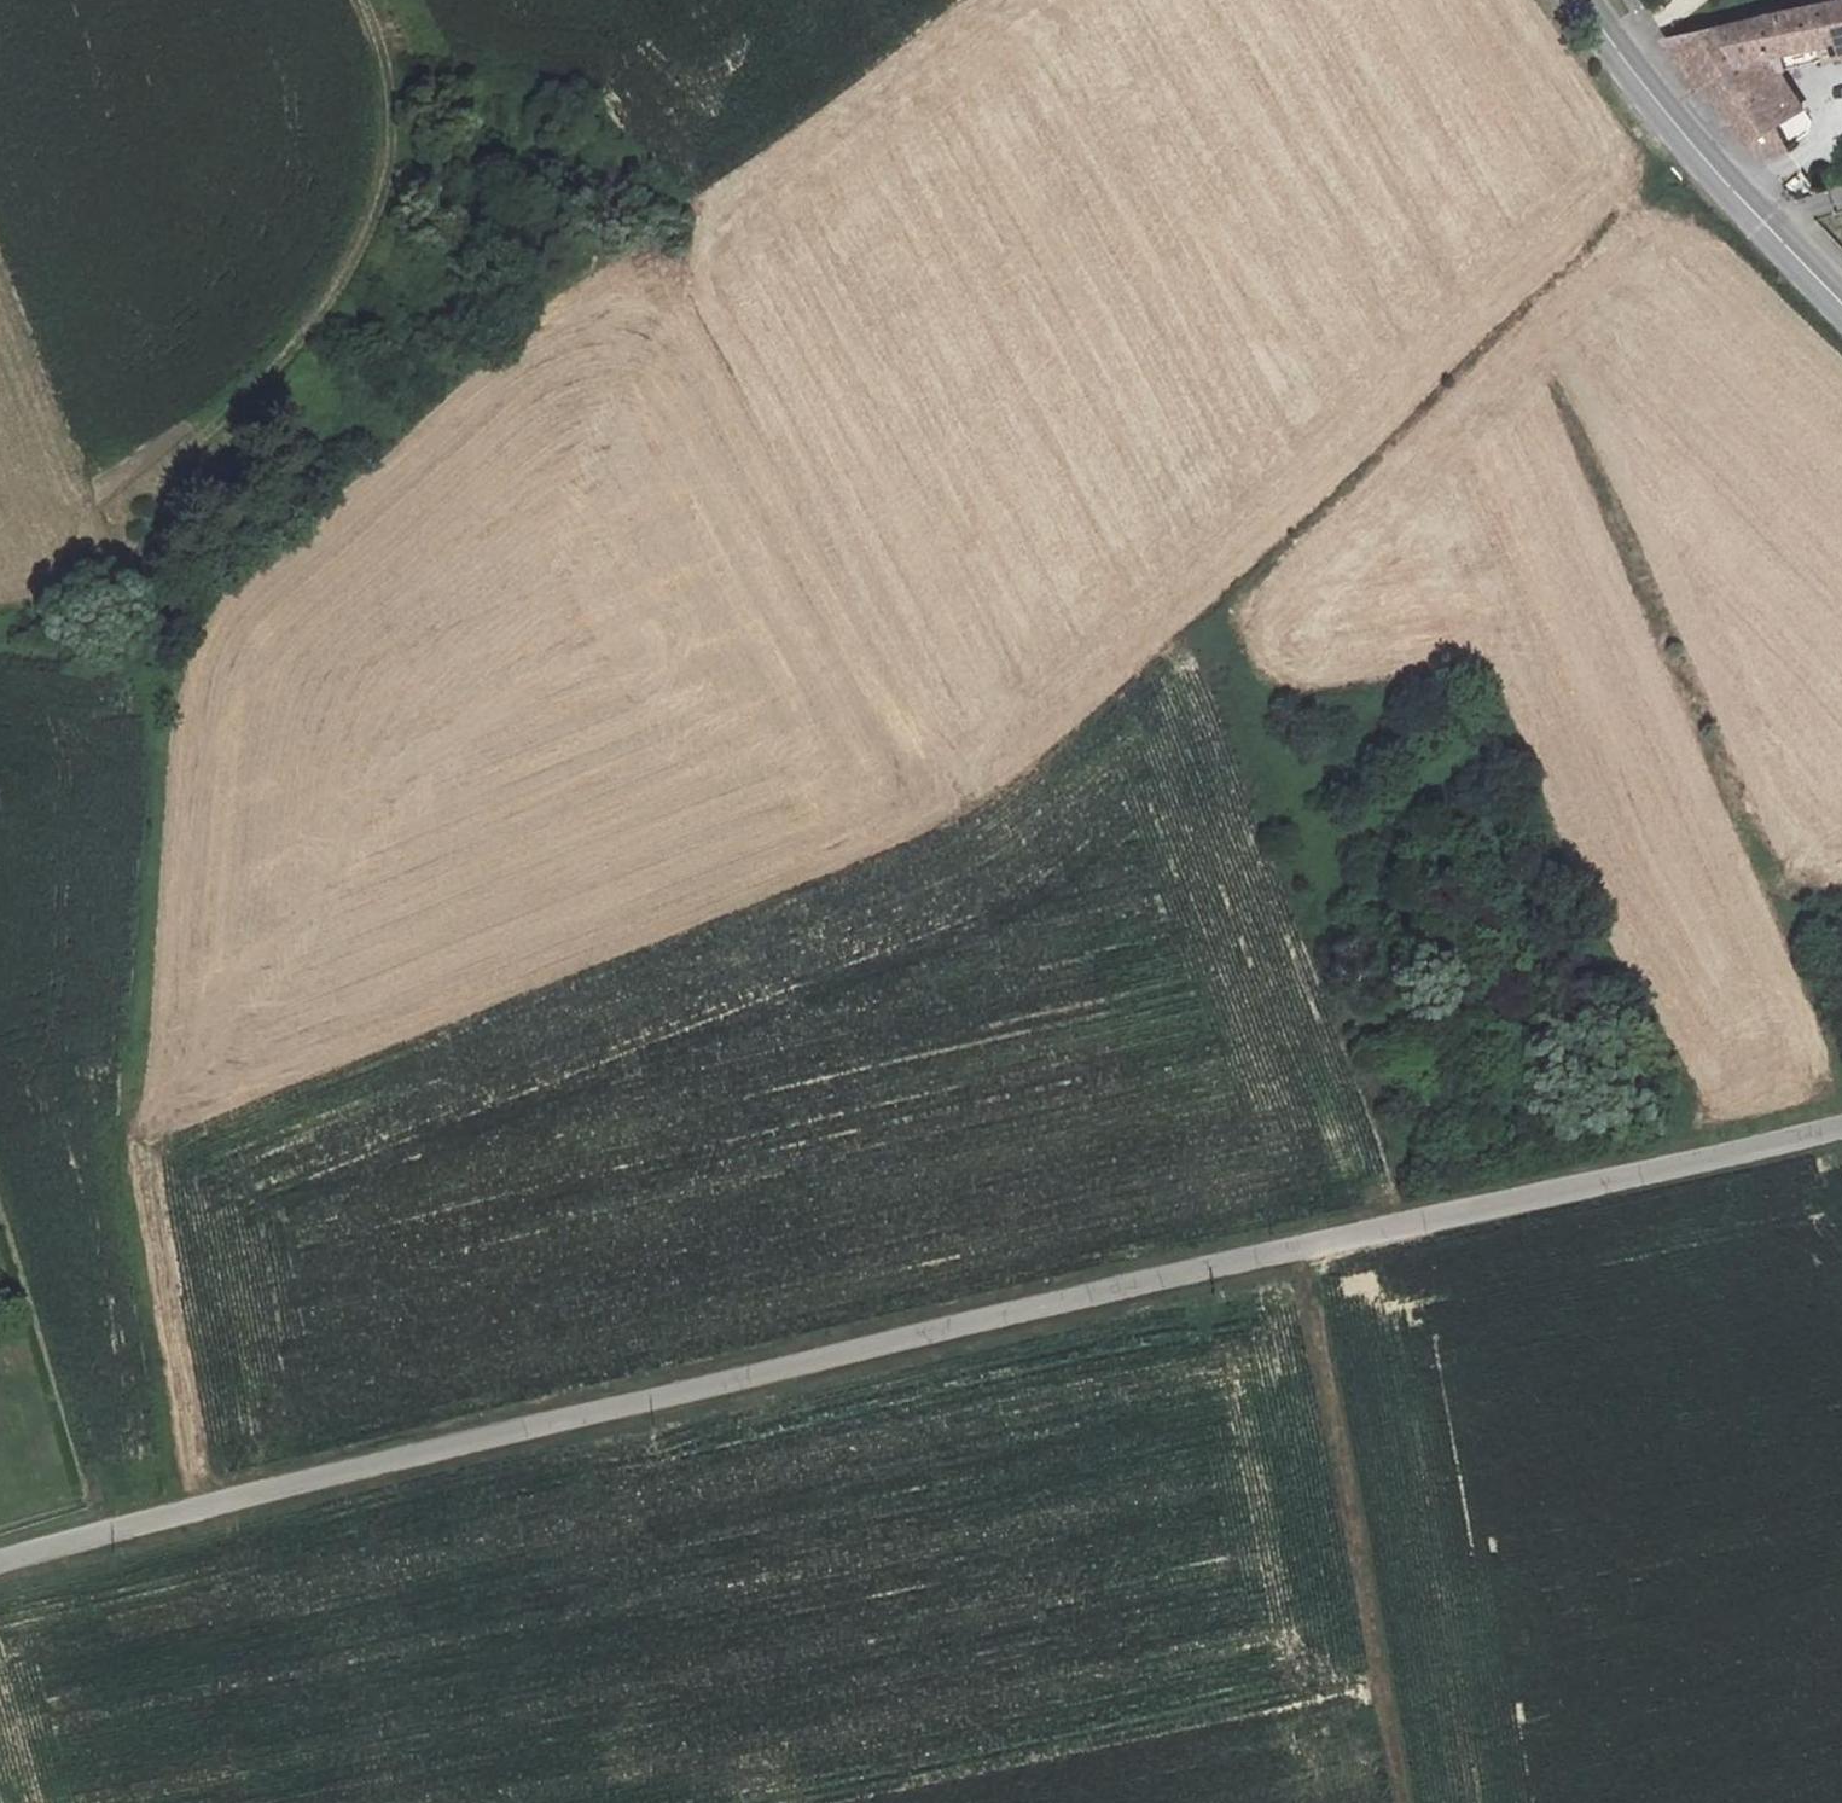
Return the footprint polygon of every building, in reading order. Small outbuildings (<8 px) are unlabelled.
[(1665,33),(1692,77),(1705,73),(1741,128),(1794,94),(1761,45),(1799,38),(1806,50),(1841,42),(1841,0),(1796,0),(1665,33)]
